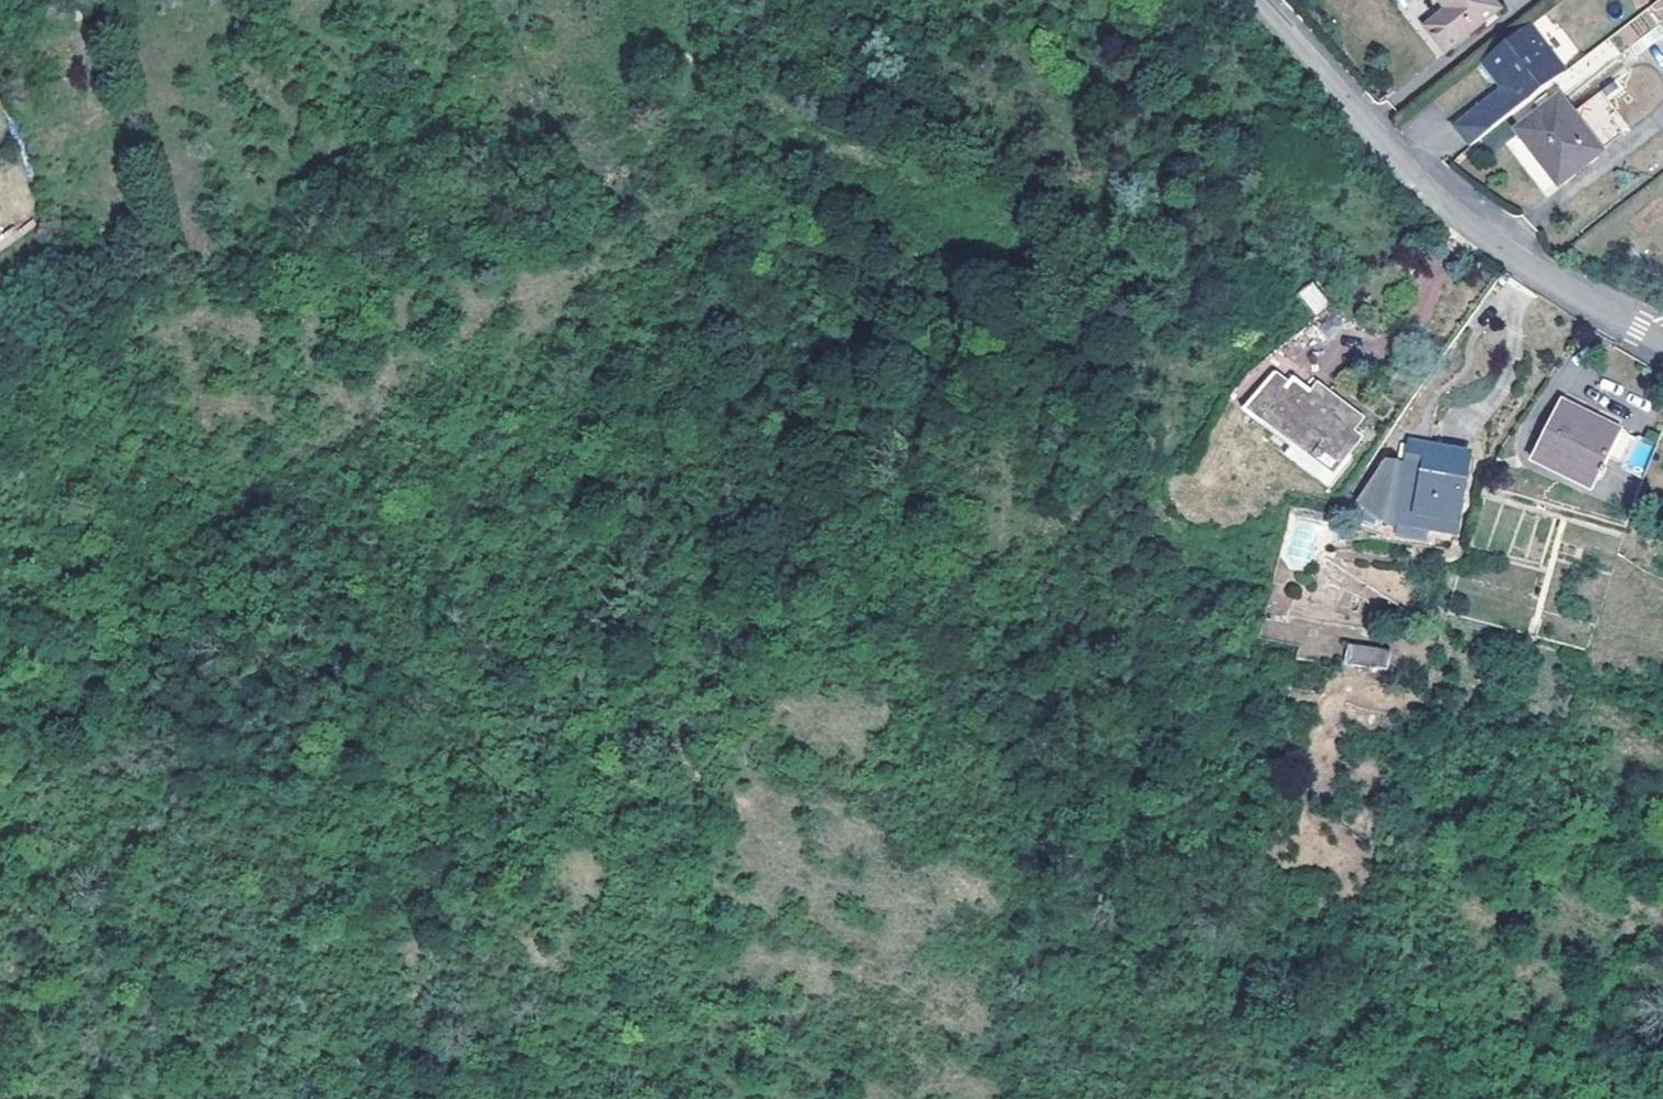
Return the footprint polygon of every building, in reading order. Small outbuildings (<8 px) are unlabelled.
[(1492,0),(1438,0),(1448,13),(1429,30),(1449,55),(1501,11),(1492,0)] [(1662,13),(1662,0),(1655,0),(1653,1),(1661,14),(1662,13)] [(1532,29),(1529,32),(1537,50),(1546,46),(1532,29)] [(1537,50),(1529,32),(1489,63),(1505,75),(1498,83),(1509,95),(1513,93),(1522,112),(1552,88),(1569,76),(1553,63),(1556,59),(1546,46),(1537,50)] [(1556,59),(1553,63),(1569,76),(1556,59)] [(1505,75),(1489,63),(1485,65),(1498,83),(1505,75)] [(1606,86),(1576,105),(1600,143),(1630,124),(1606,86)] [(1513,93),(1509,95),(1522,112),(1513,93)] [(1604,155),(1562,101),(1520,135),(1561,188),(1604,155)] [(1313,282),(1297,292),(1313,315),(1329,305),(1313,282)] [(1360,420),(1330,399),(1325,404),(1294,380),(1288,386),(1275,377),(1246,415),(1275,439),(1270,448),(1330,492),(1353,462),(1347,457),(1359,441),(1351,435),(1360,420)] [(1644,475),(1653,450),(1559,404),(1536,451),(1597,480),(1608,458),(1644,475)] [(1410,451),(1429,455),(1432,450),(1411,445),(1410,451)] [(1382,521),(1431,531),(1433,518),(1452,522),(1458,493),(1462,494),(1469,458),(1432,450),(1429,455),(1410,451),(1407,467),(1389,464),(1363,502),(1385,508),(1382,521)] [(1449,535),(1452,522),(1433,518),(1431,531),(1449,535)] [(1338,666),(1381,672),(1384,655),(1341,647),(1338,666)]
